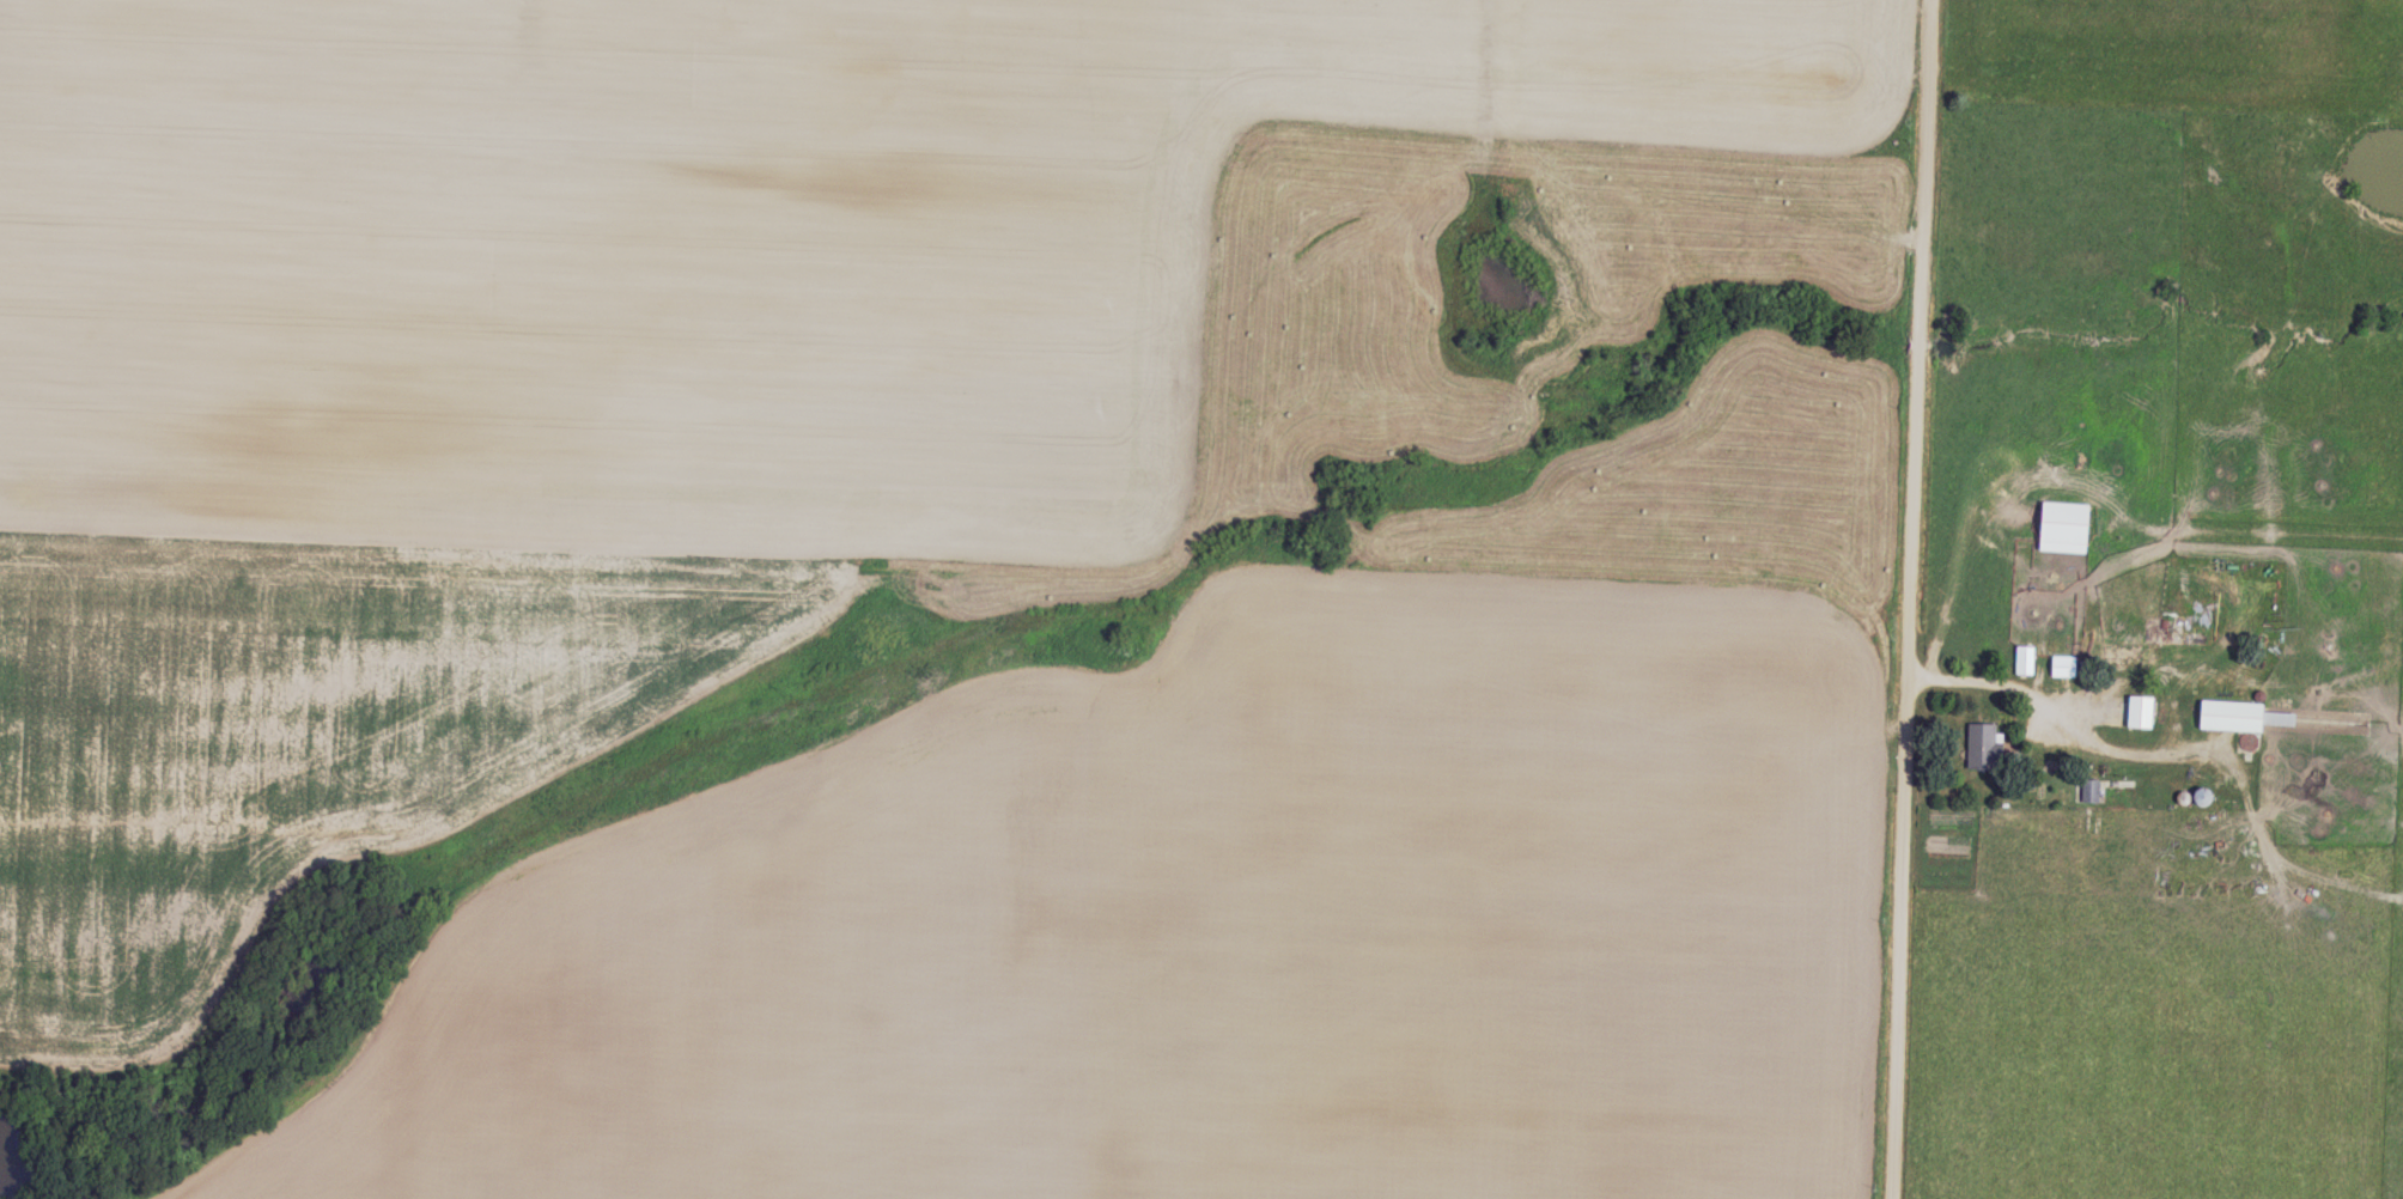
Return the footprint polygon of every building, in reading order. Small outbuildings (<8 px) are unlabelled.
[(2038,547),(2085,549),(2087,500),(2040,498),(2038,547)] [(2015,670),(2032,671),(2033,643),(2015,642),(2015,670)] [(2127,723),(2151,724),(2152,695),(2128,694),(2127,723)] [(2198,725),(2260,728),(2261,720),(2294,722),(2294,709),(2261,708),(2262,699),(2200,696),(2198,725)] [(1995,720),(1966,720),(1967,764),(2003,763),(2002,730),(1995,730),(1995,720)] [(2099,776),(2081,776),(2081,799),(2098,800),(2099,776)]
